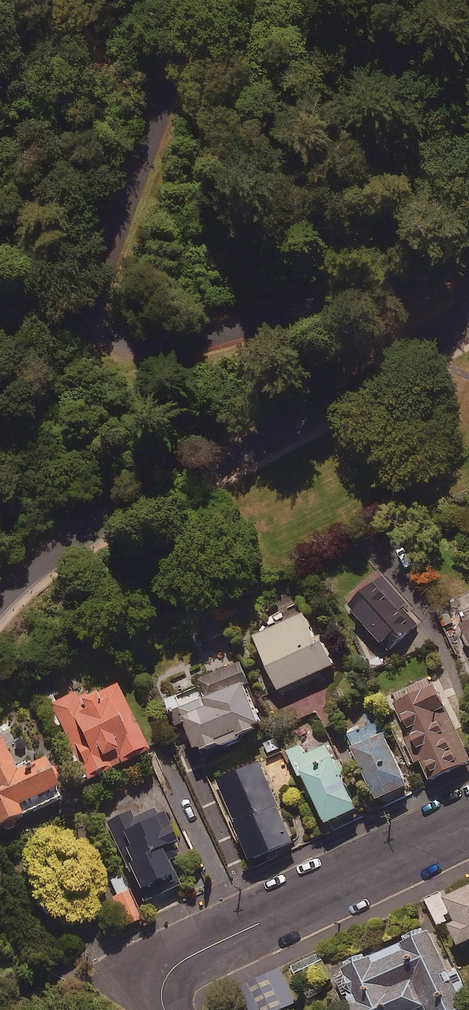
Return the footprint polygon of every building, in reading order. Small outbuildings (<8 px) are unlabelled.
[(352,604),(372,627),(366,632),(373,639),(379,635),(391,649),(421,622),(381,578),(352,604)] [(318,637),(307,612),(258,635),(282,688),(338,663),(325,634),(318,637)] [(226,743),(227,747),(245,740),(242,733),(265,724),(240,660),(203,675),(208,688),(183,698),(203,749),(208,746),(209,749),(226,743)] [(435,676),(397,693),(400,701),(396,702),(410,734),(407,736),(418,759),(422,757),(432,778),(468,761),(468,750),(435,676)] [(57,726),(61,724),(87,779),(149,750),(118,684),(84,701),(80,691),(57,702),(53,692),(43,697),(57,726)] [(382,797),(412,783),(376,709),(364,714),(369,724),(351,733),(382,797)] [(3,735),(0,736),(0,826),(62,796),(45,761),(22,773),(3,735)] [(308,779),(332,827),(362,812),(331,749),(308,760),(303,750),(290,756),(303,781),(308,779)] [(294,840),(260,764),(221,781),(255,857),(294,840)] [(184,854),(161,805),(136,817),(133,812),(108,823),(145,902),(180,886),(169,861),(184,854)] [(451,918),(463,944),(468,941),(468,887),(446,898),(443,892),(426,900),(438,924),(451,918)] [(128,889),(110,899),(127,929),(145,919),(128,889)] [(409,938),(338,971),(356,1009),(422,1009),(429,1007),(430,1009),(458,1009),(468,1005),(468,997),(456,969),(451,971),(429,924),(407,934),(409,938)] [(283,967),(239,987),(249,1009),(258,1009),(264,1007),(265,1009),(278,1009),(298,1001),(283,967)]
